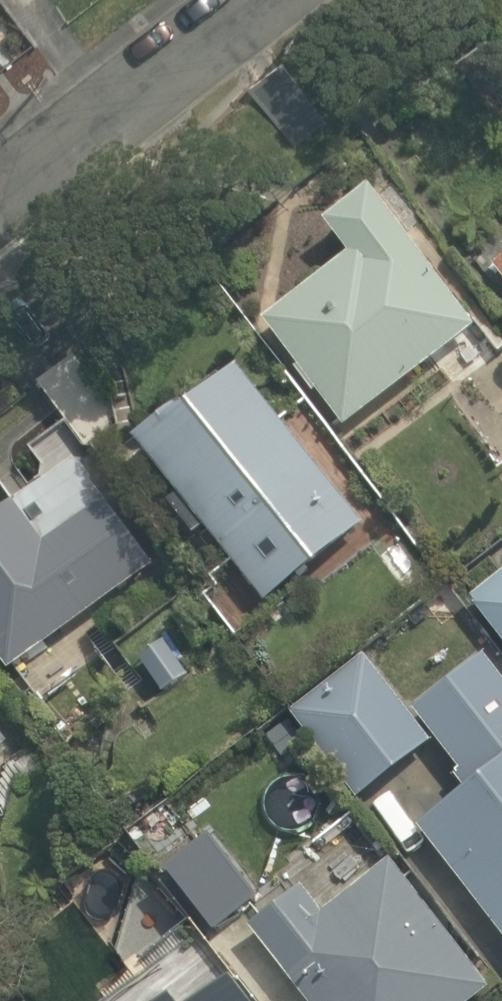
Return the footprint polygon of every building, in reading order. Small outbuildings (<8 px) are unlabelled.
[(353,263),(269,325),(347,431),(481,334),(377,192),(328,228),(353,263)] [(491,266),(501,281),(501,258),(491,266)] [(448,403),(501,477),(501,476),(501,365),(448,403)] [(72,368),(37,393),(86,462),(121,437),(72,368)] [(249,379),(129,469),(242,620),(362,531),(249,379)] [(0,539),(0,664),(24,696),(97,641),(84,624),(151,573),(95,499),(47,535),(32,515),(0,539)] [(475,601),(501,638),(501,581),(475,601)] [(417,722),(369,654),(287,713),(352,806),(435,747),(417,722)] [(498,664),(417,722),(435,747),(470,796),(426,828),(501,935),(501,669),(498,664)] [(28,765),(0,725),(0,785),(28,765)] [(267,915),(215,839),(163,874),(191,915),(172,928),(196,963),(267,915)] [(255,935),(304,1000),(488,1000),(490,1000),(396,872),(326,924),(306,897),(255,935)]
